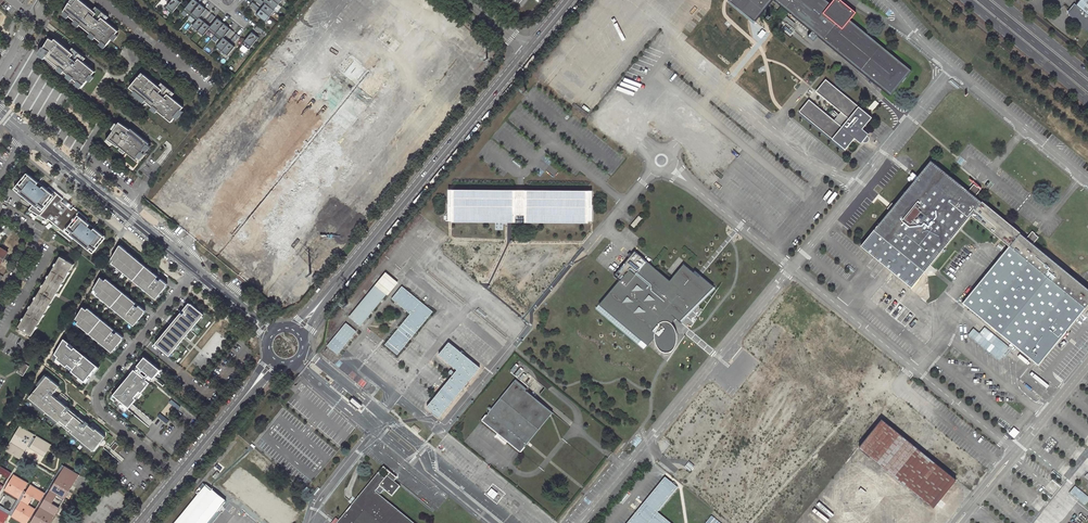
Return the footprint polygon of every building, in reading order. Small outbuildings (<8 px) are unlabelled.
[(62,15),(104,50),(118,33),(104,21),(106,17),(98,10),(95,14),(78,0),(77,1),(74,0),(71,0),(62,15)] [(167,6),(174,11),(178,5),(181,2),(178,0),(172,0),(171,0),(167,6)] [(196,0),(192,0),(184,10),(190,15),(200,4),(196,0)] [(264,2),(266,4),(274,10),(279,4),(274,0),(266,0),(264,2)] [(729,1),(754,21),(772,0),(730,0),(729,1)] [(827,0),(777,0),(790,11),(884,88),(891,94),(911,70),(850,20),(857,12),(850,6),(842,0),(833,0),(831,3),(827,0)] [(1078,25),(1087,31),(1087,0),(1080,0),(1076,4),(1074,3),(1067,11),(1078,25)] [(253,2),(250,6),(257,11),(260,8),(253,2)] [(200,4),(190,15),(197,20),(199,17),(201,15),(206,9),(200,4)] [(266,4),(262,9),(271,17),(275,11),(274,10),(266,4)] [(201,15),(205,18),(210,12),(206,9),(201,15)] [(257,15),(266,22),(271,17),(262,9),(257,15)] [(207,20),(210,23),(215,16),(212,13),(207,20)] [(192,26),(198,31),(205,22),(199,17),(197,20),(192,26)] [(224,23),(218,18),(211,26),(208,30),(215,35),(224,23)] [(205,22),(198,31),(203,35),(208,30),(211,26),(205,22)] [(231,29),(224,23),(215,35),(221,40),(224,37),(225,35),(231,29)] [(257,25),(255,29),(261,34),(264,30),(257,25)] [(225,35),(229,38),(234,31),(231,29),(225,35)] [(252,32),(243,43),(250,49),(259,38),(252,32)] [(231,40),(234,42),(240,36),(236,33),(231,40)] [(49,37),(39,54),(81,88),(95,71),(81,60),(84,56),(75,49),(72,53),(55,39),(54,40),(49,37)] [(216,46),(222,51),(229,42),(224,37),(221,40),(216,46)] [(235,46),(229,42),(222,51),(228,55),(235,46)] [(139,76),(130,87),(172,122),(184,107),(169,95),(172,91),(164,85),(161,88),(144,75),(141,78),(139,76)] [(873,117),(826,79),(817,91),(834,105),(850,118),(843,126),(827,114),(810,99),(799,111),(846,149),(855,138),(862,143),(864,141),(866,142),(869,141),(869,139),(868,136),(870,134),(863,128),(873,117)] [(130,130),(119,122),(107,139),(118,147),(119,146),(136,160),(149,143),(131,128),(130,130)] [(972,214),(1000,238),(1002,239),(1010,245),(1003,253),(963,302),(1039,364),(1087,304),(1087,288),(1043,251),(1033,243),(1035,240),(1032,237),(1029,235),(1026,238),(1020,233),(1021,232),(982,201),(975,196),(978,193),(975,191),(972,188),(969,191),(966,189),(931,160),(918,176),(915,179),(893,206),(891,209),(861,245),(872,254),(912,287),(925,271),(928,274),(935,274),(937,270),(930,264),(972,214)] [(20,190),(19,192),(34,205),(29,210),(48,221),(49,219),(52,216),(60,223),(57,226),(73,240),(74,238),(89,251),(91,248),(95,252),(98,248),(96,246),(104,236),(87,222),(89,219),(74,208),(72,210),(71,209),(63,202),(62,201),(64,199),(49,187),(47,190),(42,185),(41,186),(38,184),(39,183),(30,175),(22,184),(20,183),(16,187),(20,190)] [(518,191),(449,191),(449,220),(506,220),(524,220),(592,221),(592,192),(518,191)] [(71,209),(73,207),(65,200),(63,202),(71,209)] [(52,216),(49,219),(57,226),(60,223),(52,216)] [(112,263),(156,299),(167,286),(167,285),(168,284),(161,278),(160,280),(157,278),(158,276),(120,245),(112,259),(114,260),(112,263)] [(614,275),(620,280),(597,307),(645,348),(655,337),(657,341),(658,345),(659,348),(662,350),(666,352),(670,351),(674,347),(677,341),(677,333),(675,327),(671,323),(676,318),(680,321),(714,286),(701,275),(700,277),(698,275),(684,264),(670,280),(635,251),(614,275)] [(74,264),(69,261),(64,258),(61,256),(19,328),(22,329),(26,332),(32,336),(74,264)] [(388,295),(399,282),(386,272),(350,316),(361,326),(387,294),(388,295)] [(96,294),(134,326),(145,313),(145,312),(146,310),(139,305),(138,307),(135,305),(136,303),(107,278),(105,280),(101,277),(94,289),(98,292),(96,294)] [(434,311),(402,286),(392,298),(411,314),(388,341),(401,351),(434,311)] [(155,344),(170,356),(185,337),(204,314),(191,303),(191,304),(189,302),(183,310),(185,311),(183,313),(181,312),(170,326),(155,344)] [(77,323),(112,352),(123,339),(124,337),(117,332),(116,333),(113,331),(115,329),(88,308),(87,310),(83,307),(76,319),(79,321),(77,323)] [(338,354),(357,331),(346,323),(327,346),(338,354)] [(70,343),(65,338),(56,354),(59,356),(57,358),(67,367),(69,365),(74,369),(72,371),(79,377),(85,382),(99,366),(75,347),(74,349),(69,344),(70,343)] [(480,367),(449,342),(439,354),(458,369),(427,406),(440,417),(480,367)] [(160,370),(144,357),(137,366),(141,369),(138,373),(134,370),(113,395),(129,408),(136,399),(134,398),(139,391),(141,393),(149,383),(146,379),(149,376),(153,379),(160,370)] [(29,366),(23,363),(17,372),(24,376),(29,366)] [(39,386),(29,397),(34,401),(33,403),(45,413),(46,412),(50,415),(49,417),(60,426),(63,423),(70,428),(67,432),(91,452),(93,450),(94,451),(106,436),(96,429),(95,430),(85,422),(84,423),(69,411),(70,409),(53,395),(60,386),(45,374),(37,384),(39,386)] [(363,377),(358,383),(364,388),(370,382),(363,377)] [(508,441),(521,452),(553,412),(526,390),(528,388),(516,379),(482,420),(508,441)] [(354,401),(350,404),(357,410),(358,410),(360,406),(366,400),(367,399),(369,397),(362,391),(360,393),(359,394),(354,401)] [(171,399),(169,402),(178,410),(181,407),(171,399)] [(160,413),(158,416),(167,424),(169,421),(160,413)] [(934,507),(957,480),(883,419),(860,446),(934,507)] [(13,455),(20,459),(24,451),(35,434),(20,425),(5,450),(13,455)] [(51,444),(36,435),(29,447),(45,456),(51,444)] [(109,446),(106,444),(103,448),(116,458),(121,462),(124,458),(119,454),(114,451),(119,445),(116,443),(113,441),(109,446)] [(220,463),(227,469),(234,461),(227,455),(220,463)] [(687,463),(685,467),(690,471),(695,465),(690,460),(687,463)] [(32,522),(51,522),(80,474),(65,465),(58,477),(56,481),(36,514),(31,522),(32,522)] [(12,473),(0,466),(0,492),(12,473)] [(380,495),(375,491),(376,491),(380,494),(384,490),(392,496),(400,486),(394,481),(397,478),(383,467),(339,520),(336,522),(414,522),(380,495)] [(4,490),(19,499),(29,483),(14,474),(4,490)] [(658,513),(678,487),(665,476),(628,522),(672,522),(658,513)] [(173,522),(207,522),(226,500),(206,483),(173,522)] [(22,522),(27,522),(45,493),(31,484),(11,517),(22,522)] [(229,520),(240,506),(233,501),(222,514),(229,520)] [(9,515),(0,509),(0,522),(4,522),(9,515)]
